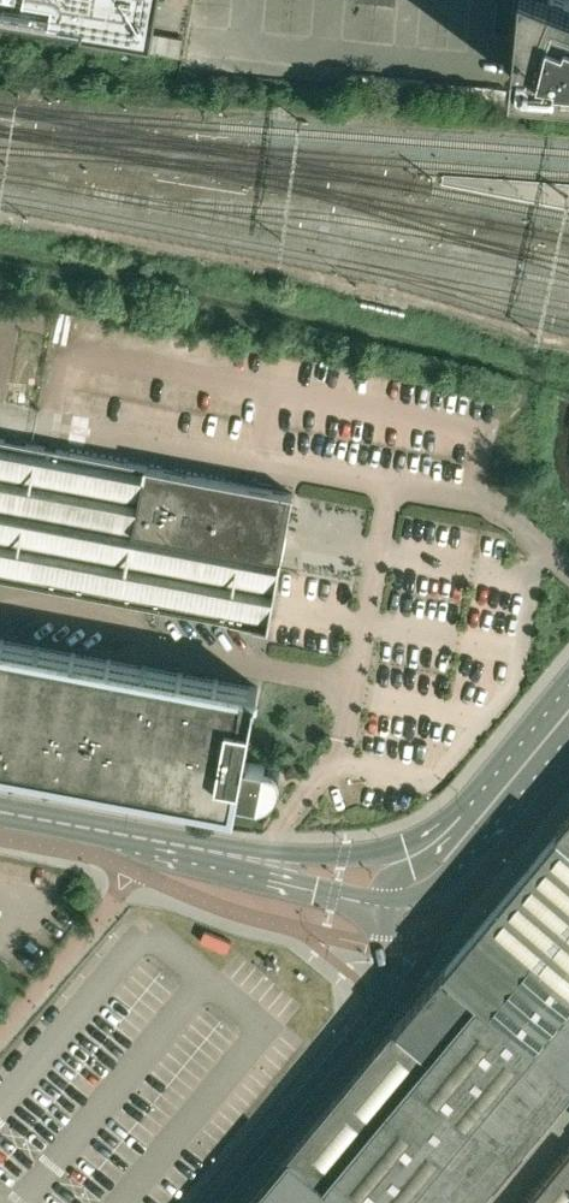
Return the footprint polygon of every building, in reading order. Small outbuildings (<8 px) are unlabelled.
[(513,77),(568,82),(568,0),(519,0),(513,77)] [(109,44),(180,56),(183,37),(112,25),(109,44)] [(293,493),(147,465),(31,443),(0,437),(0,576),(269,627),(293,493)] [(99,779),(233,805),(236,792),(259,797),(264,797),(269,796),(277,790),(280,786),(281,781),(281,776),(280,772),(278,767),(275,764),(270,761),(265,759),(245,756),(257,690),(258,690),(258,686),(0,638),(0,761),(99,779)] [(568,1087),(568,815),(557,829),(558,829),(247,1202),(472,1202),(568,1087)] [(527,1202),(568,1202),(568,1152),(527,1202)]
